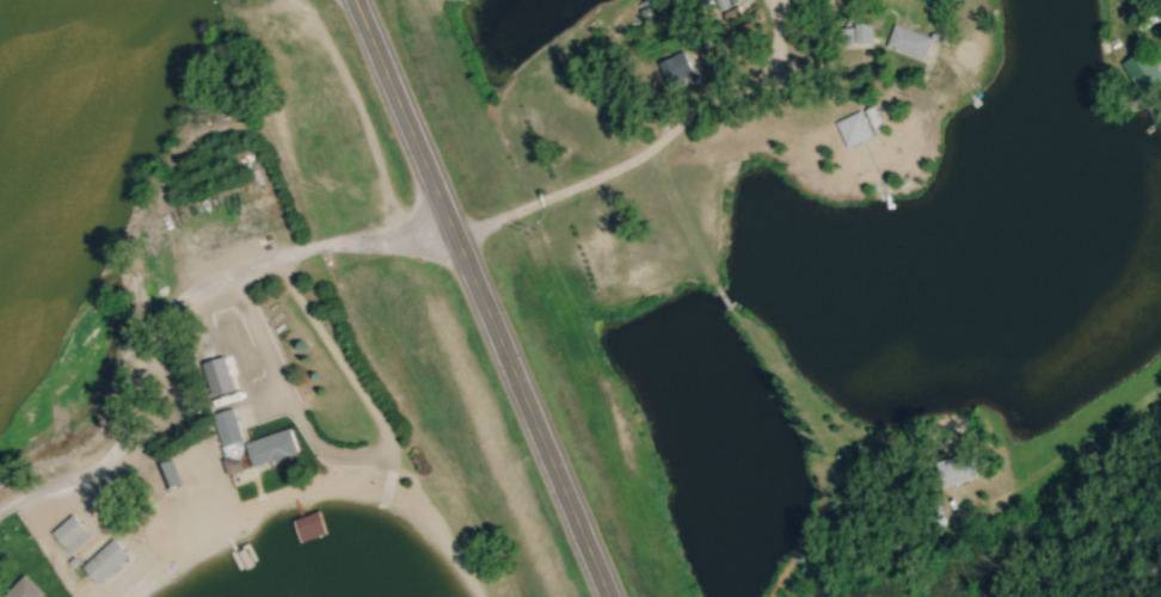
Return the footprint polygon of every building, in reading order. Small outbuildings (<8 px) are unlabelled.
[(934,39),(895,23),(885,47),(925,62),(934,39)] [(663,57),(663,83),(692,83),(692,57),(663,57)] [(874,136),(862,111),(836,123),(848,149),(874,136)] [(245,441),(236,409),(214,415),(223,447),(245,441)] [(248,443),(256,466),(301,451),(293,428),(248,443)] [(937,463),(945,487),(979,475),(970,452),(937,463)] [(164,490),(178,485),(169,462),(155,467),(164,490)] [(54,533),(73,554),(94,535),(75,514),(54,533)] [(131,555),(115,538),(85,569),(101,585),(131,555)]
